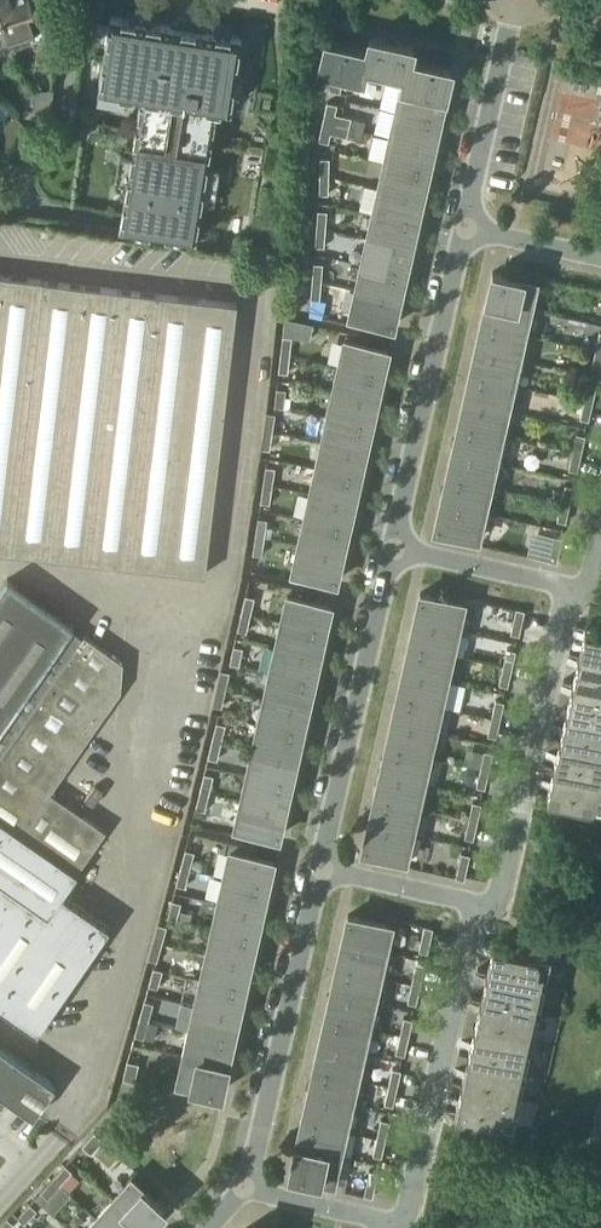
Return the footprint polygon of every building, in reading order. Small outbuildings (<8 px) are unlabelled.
[(10,34),(14,47),(31,41),(26,28),(39,24),(38,23),(52,18),(45,0),(0,0),(0,7),(10,34)] [(10,34),(0,7),(0,38),(10,34)] [(181,27),(111,15),(100,87),(142,94),(121,231),(196,243),(217,106),(230,108),(241,36),(196,29),(197,23),(182,21),(181,27)] [(50,42),(60,43),(62,30),(52,29),(50,42)] [(413,46),(414,40),(366,29),(363,42),(327,34),(319,68),(334,71),(360,77),(363,78),(365,65),(404,74),(402,81),(446,91),(451,69),(453,62),(411,52),(413,46)] [(358,87),(360,77),(334,71),(329,90),(339,92),(342,83),(358,87)] [(397,107),(440,117),(446,91),(402,81),(397,107)] [(54,89),(29,91),(36,108),(52,102),(54,89)] [(264,97),(262,106),(269,107),(271,98),(264,97)] [(49,123),(52,102),(36,108),(22,117),(36,131),(49,123)] [(322,121),(349,127),(351,118),(335,114),(337,104),(327,102),(322,121)] [(434,143),(440,117),(397,107),(391,133),(434,143)] [(15,159),(37,132),(16,114),(0,134),(0,147),(15,159)] [(346,137),(349,127),(322,121),(318,140),(328,143),(330,133),(346,137)] [(385,159),(428,169),(434,143),(391,133),(385,159)] [(319,176),(329,176),(329,158),(320,158),(319,176)] [(422,195),(428,169),(385,159),(379,186),(422,195)] [(328,194),(329,176),(319,176),(319,194),(328,194)] [(373,212),(416,222),(422,195),(379,186),(373,212)] [(316,228),(325,229),(327,211),(317,210),(316,228)] [(410,248),(416,222),(373,212),(367,238),(410,248)] [(324,247),(325,229),(316,228),(314,246),(324,247)] [(361,264),(405,274),(410,248),(367,238),(361,264)] [(312,281),(321,282),(323,264),(313,263),(312,281)] [(399,300),(405,274),(361,264),(355,290),(399,300)] [(486,298),(530,308),(536,282),(492,272),(486,298)] [(0,275),(0,550),(10,551),(10,554),(12,554),(12,551),(205,574),(236,303),(43,280),(44,277),(42,277),(42,280),(0,275)] [(320,300),(321,282),(312,281),(310,299),(320,300)] [(393,326),(399,300),(355,290),(349,316),(393,326)] [(524,334),(530,308),(486,298),(480,324),(524,334)] [(475,349),(518,359),(524,334),(480,324),(475,349)] [(280,354),(289,355),(291,337),(282,336),(280,354)] [(338,365),(382,375),(388,350),(344,340),(338,365)] [(512,385),(518,359),(475,349),(469,375),(512,385)] [(600,365),(600,351),(595,350),(591,367),(600,369),(600,365)] [(287,373),(289,355),(280,354),(278,372),(287,373)] [(376,401),(382,375),(338,365),(332,391),(376,401)] [(463,400),(507,410),(512,385),(469,375),(463,400)] [(584,401),(593,403),(596,385),(588,383),(584,401)] [(285,390),(276,389),(274,407),(284,408),(285,390)] [(327,417),(370,427),(376,401),(332,391),(327,417)] [(581,412),(584,402),(570,399),(568,409),(581,412)] [(501,436),(507,410),(463,400),(457,426),(501,436)] [(589,420),(593,403),(584,401),(584,402),(581,412),(580,418),(589,420)] [(262,430),(272,432),(275,414),(265,413),(262,430)] [(364,453),(370,427),(327,417),(321,443),(364,453)] [(452,451),(495,461),(501,436),(457,426),(452,451)] [(269,450),(272,432),(262,430),(259,448),(269,450)] [(572,452),(581,454),(585,436),(576,434),(572,452)] [(315,468),(359,478),(364,453),(321,443),(315,468)] [(489,487),(495,461),(452,451),(446,477),(489,487)] [(577,471),(581,454),(572,452),(568,469),(577,471)] [(263,485),(272,486),(275,468),(265,467),(263,485)] [(353,504),(359,478),(315,468),(309,494),(353,504)] [(440,503),(484,513),(489,487),(446,477),(440,503)] [(269,504),(272,486),(263,485),(260,502),(269,504)] [(561,503),(570,505),(574,487),(565,485),(561,503)] [(561,493),(554,491),(552,500),(559,502),(561,493)] [(304,520),(347,530),(353,504),(309,494),(304,520)] [(478,539),(484,513),(440,503),(434,529),(478,539)] [(566,522),(570,505),(561,503),(557,520),(566,522)] [(255,536),(264,538),(267,520),(258,519),(255,536)] [(341,556),(347,530),(304,520),(298,546),(341,556)] [(262,556),(264,538),(255,536),(252,554),(262,556)] [(553,536),(548,561),(557,563),(562,538),(553,536)] [(336,581),(341,556),(298,546),(292,571),(336,581)] [(48,914),(63,892),(105,831),(51,792),(122,691),(123,663),(85,635),(83,639),(71,631),(74,627),(8,580),(0,592),(0,880),(48,914)] [(414,619),(457,629),(463,603),(420,593),(414,619)] [(241,613),(250,615),(254,598),(245,595),(241,613)] [(281,621),(324,631),(330,605),(287,595),(281,621)] [(519,635),(524,611),(516,609),(510,633),(519,635)] [(246,633),(250,615),(241,613),(237,631),(246,633)] [(452,655),(457,629),(414,619),(408,645),(452,655)] [(319,656),(324,631),(281,621),(275,647),(319,656)] [(600,660),(600,630),(585,627),(578,655),(600,660)] [(402,671),(446,681),(452,655),(408,645),(402,671)] [(233,646),(229,664),(239,666),(243,649),(233,646)] [(269,672),(313,682),(319,656),(275,647),(269,672)] [(503,667),(511,669),(515,651),(507,649),(503,667)] [(578,655),(572,683),(600,689),(600,660),(578,655)] [(507,686),(511,669),(503,667),(499,684),(507,686)] [(215,688),(225,690),(229,673),(219,670),(215,688)] [(440,706),(446,681),(402,671),(396,696),(440,706)] [(307,708),(313,682),(269,672),(263,698),(307,708)] [(572,683),(566,711),(600,718),(600,689),(572,683)] [(221,707),(225,690),(215,688),(211,705),(221,707)] [(391,722),(434,732),(440,706),(396,696),(391,722)] [(258,724),(301,734),(307,708),(263,698),(258,724)] [(491,718),(500,720),(504,702),(495,700),(491,718)] [(566,711),(559,738),(600,748),(600,718),(566,711)] [(496,737),(500,720),(491,718),(487,735),(496,737)] [(429,757),(434,732),(391,722),(385,747),(429,757)] [(212,741),(221,743),(225,725),(216,723),(212,741)] [(295,759),(301,734),(258,724),(252,750),(295,759)] [(559,738),(553,767),(600,777),(600,748),(559,738)] [(217,761),(221,743),(212,741),(208,759),(217,761)] [(379,773),(423,783),(429,757),(385,747),(379,773)] [(246,775),(290,785),(295,759),(252,750),(246,775)] [(480,769),(488,771),(492,753),(484,751),(480,769)] [(553,767),(547,796),(600,808),(600,777),(553,767)] [(484,788),(488,771),(480,769),(476,786),(484,788)] [(417,808),(423,783),(379,773),(374,798),(417,808)] [(200,791),(209,793),(214,776),(204,774),(200,791)] [(284,811),(290,785),(246,775),(240,801),(284,811)] [(205,811),(209,793),(200,791),(196,809),(205,811)] [(368,824),(411,834),(417,808),(374,798),(368,824)] [(278,837),(284,811),(240,801),(234,827),(278,837)] [(468,820),(477,822),(481,804),(472,802),(468,820)] [(473,839),(477,822),(468,820),(464,837),(473,839)] [(405,860),(411,834),(368,824),(362,850),(405,860)] [(180,868),(190,870),(194,853),(185,850),(180,868)] [(229,850),(223,878),(267,887),(272,860),(229,850)] [(464,880),(469,855),(461,853),(455,878),(464,880)] [(185,888),(190,870),(180,868),(176,885),(185,888)] [(261,912),(267,887),(223,878),(218,902),(261,912)] [(36,1030),(47,1013),(49,1015),(55,1005),(42,996),(48,988),(60,997),(110,925),(63,892),(48,914),(0,880),(0,1005),(36,1030)] [(172,901),(167,918),(176,921),(181,903),(172,901)] [(212,928),(255,938),(261,912),(218,902),(212,928)] [(341,941),(385,951),(391,925),(347,915),(341,941)] [(152,941),(162,944),(167,927),(157,924),(152,941)] [(427,953),(432,929),(433,928),(424,926),(419,951),(427,953)] [(250,963),(255,938),(212,928),(206,954),(250,963)] [(157,962),(162,944),(152,941),(147,959),(157,962)] [(379,977),(385,951),(341,941),(336,967),(379,977)] [(486,971),(544,985),(551,956),(493,943),(486,971)] [(200,979),(244,989),(250,963),(206,954),(200,979)] [(330,993),(373,1003),(379,977),(336,967),(330,993)] [(411,984),(420,986),(424,969),(415,967),(411,984)] [(153,968),(148,986),(157,988),(162,971),(153,968)] [(538,1013),(544,985),(486,971),(480,999),(538,1013)] [(238,1015),(244,989),(200,979),(194,1005),(238,1015)] [(416,1004),(420,986),(411,984),(407,1002),(416,1004)] [(368,1028),(373,1003),(330,993),(324,1018),(368,1028)] [(532,1040),(538,1013),(480,999),(474,1027),(532,1040)] [(139,1019),(148,1021),(153,1004),(144,1001),(139,1019)] [(189,1031),(232,1041),(238,1015),(194,1005),(189,1031)] [(318,1044),(362,1054),(368,1028),(324,1018),(318,1044)] [(399,1035),(408,1037),(412,1019),(403,1018),(399,1035)] [(143,1039),(148,1021),(139,1019),(134,1036),(143,1039)] [(526,1068),(532,1040),(474,1027),(467,1055),(526,1068)] [(189,1031),(183,1057),(226,1066),(232,1041),(189,1031)] [(404,1055),(408,1037),(399,1035),(395,1053),(404,1055)] [(356,1079),(362,1054),(318,1044),(313,1069),(356,1079)] [(50,1127),(70,1098),(0,1049),(0,1092),(50,1127)] [(519,1096),(526,1068),(467,1055),(461,1083),(519,1096)] [(183,1057),(177,1082),(221,1092),(226,1066),(183,1057)] [(134,1081),(138,1064),(127,1061),(123,1079),(134,1081)] [(307,1095),(350,1105),(356,1079),(313,1069),(307,1095)] [(388,1086),(397,1088),(401,1071),(392,1069),(388,1086)] [(513,1125),(519,1096),(461,1083),(455,1112),(513,1125)] [(393,1106),(397,1088),(388,1086),(384,1104),(393,1106)] [(345,1130),(350,1105),(307,1095),(301,1120),(345,1130)] [(295,1146),(339,1156),(345,1130),(301,1120),(295,1146)] [(377,1137),(385,1139),(389,1122),(380,1120),(377,1137)] [(90,1154),(102,1140),(94,1133),(82,1146),(90,1154)] [(381,1157),(385,1139),(377,1137),(373,1155),(381,1157)] [(333,1182),(339,1156),(295,1146),(289,1173),(333,1182)] [(52,1179),(60,1185),(72,1172),(65,1165),(52,1179)] [(372,1197),(372,1196),(378,1173),(369,1171),(363,1195),(372,1197)] [(113,1197),(146,1227),(164,1208),(131,1178),(113,1197)] [(47,1199),(60,1185),(52,1179),(40,1192),(47,1199)] [(108,1227),(145,1227),(146,1227),(113,1197),(95,1217),(108,1227)] [(37,1211),(30,1204),(17,1218),(24,1224),(37,1211)] [(95,1217),(85,1227),(108,1227),(95,1217)] [(13,1225),(5,1218),(0,1224),(0,1227),(10,1227),(13,1225)]
